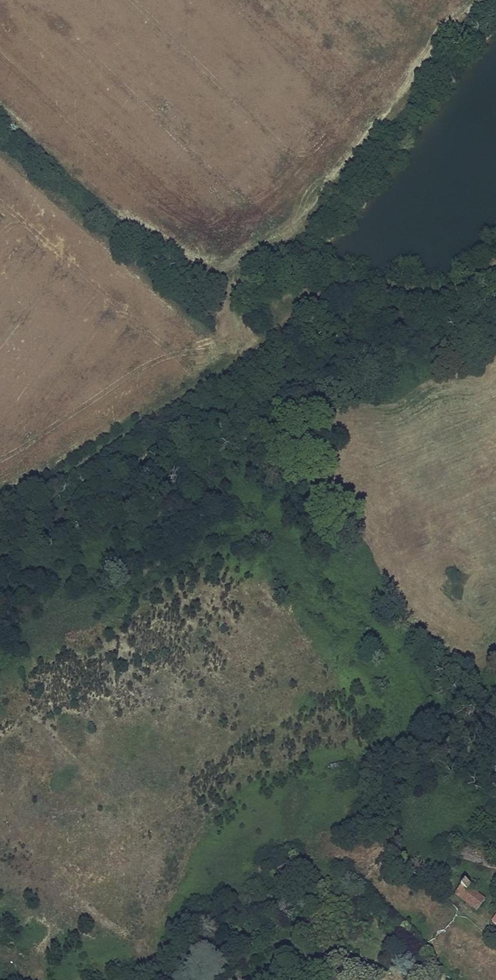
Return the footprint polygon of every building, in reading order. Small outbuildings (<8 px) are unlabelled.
[(469,884),(468,886),(484,899),(490,892),(474,879),(469,884)] [(484,899),(468,886),(469,884),(464,880),(455,893),(477,909),(484,899)] [(121,933),(118,947),(129,949),(132,936),(121,933)]
